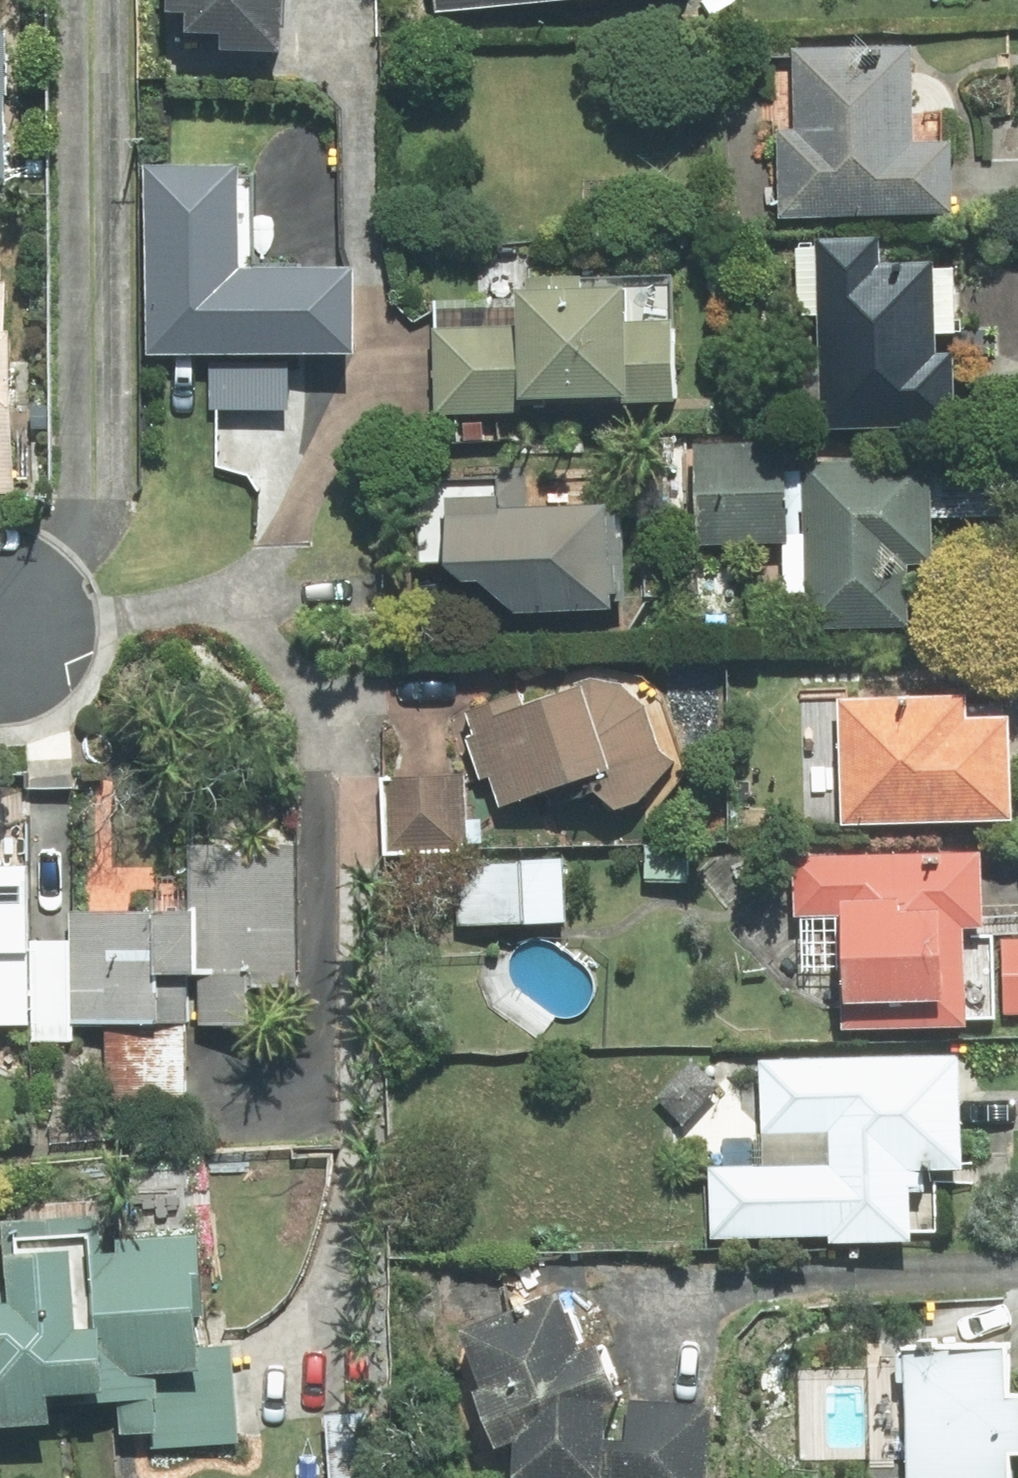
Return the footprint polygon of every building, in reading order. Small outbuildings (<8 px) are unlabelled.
[(10,0),(0,0),(0,190),(10,191),(17,33),(8,33),(10,0)] [(200,33),(235,35),(234,51),(295,54),(298,0),(182,0),(181,16),(201,17),(200,33)] [(447,13),(597,0),(445,0),(447,13)] [(923,47),(802,49),(803,131),(784,131),(786,218),(965,214),(964,144),(925,144),(923,47)] [(254,169),(153,168),(151,353),(369,355),(370,268),(253,267),(254,169)] [(966,261),(939,261),(892,260),(892,231),(828,231),(828,246),(805,246),(804,318),(827,318),(826,432),(967,434),(968,330),(966,330),(966,261)] [(20,496),(26,333),(16,333),(18,284),(0,284),(0,495),(20,496)] [(641,292),(530,291),(530,310),(442,308),(440,414),(530,415),(530,399),(687,401),(688,318),(640,317),(641,292)] [(701,548),(794,550),(797,447),(704,444),(701,548)] [(947,464),(798,459),(795,544),(792,623),(916,627),(919,560),(944,561),(947,464)] [(628,505),(464,508),(466,612),(630,609),(628,505)] [(691,560),(688,601),(731,604),(735,563),(691,560)] [(503,804),(548,789),(605,771),(609,776),(599,784),(625,812),(684,770),(641,687),(599,677),(536,698),(531,682),(468,704),(476,726),(466,729),(483,777),(493,773),(503,804)] [(848,693),(848,816),(1017,815),(1017,693),(848,693)] [(472,775),(392,774),(391,843),(471,845),(472,775)] [(75,936),(39,937),(39,861),(22,861),(22,784),(0,784),(0,1023),(30,1023),(30,1038),(75,1038),(75,1022),(75,936)] [(75,907),(75,936),(75,1022),(300,1021),(300,834),(196,834),(196,907),(75,907)] [(850,973),(849,1027),(974,1029),(975,918),(990,918),(991,849),(799,846),(797,972),(850,973)] [(572,925),(572,855),(481,855),(481,925),(572,925)] [(1006,939),(1004,1011),(1017,1012),(1017,939),(1006,939)] [(716,1163),(715,1235),(918,1240),(919,1164),(971,1165),(973,1061),(767,1057),(765,1129),(835,1131),(835,1165),(716,1163)] [(210,1233),(123,1234),(123,1211),(4,1213),(5,1291),(0,1291),(0,1417),(62,1416),(62,1386),(107,1386),(107,1401),(125,1401),(126,1432),(153,1431),(153,1449),(240,1448),(239,1375),(211,1375),(210,1233)] [(472,1322),(495,1378),(481,1384),(505,1441),(524,1433),(522,1473),(595,1477),(710,1477),(714,1401),(635,1397),(633,1439),(614,1438),(616,1394),(635,1384),(609,1335),(593,1343),(567,1287),(472,1322)] [(1017,1390),(1017,1341),(913,1341),(912,1477),(1017,1477),(1017,1446),(1017,1390)] [(325,1410),(325,1452),(298,1452),(298,1477),(371,1477),(371,1410),(325,1410)]
